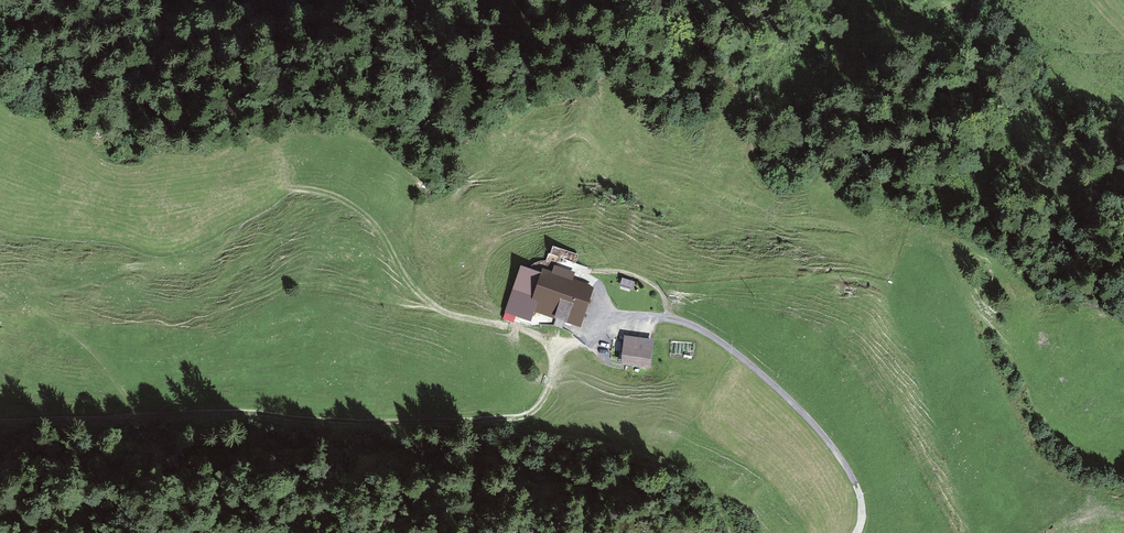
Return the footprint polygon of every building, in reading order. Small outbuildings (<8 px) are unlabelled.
[(542,279),(520,272),(506,312),(527,319),(532,305),(557,313),(554,321),(564,324),(566,318),(578,322),(589,290),(543,275),(542,279)] [(632,284),(621,281),(619,288),(631,291),(632,284)] [(652,347),(625,343),(622,365),(648,368),(652,347)]
